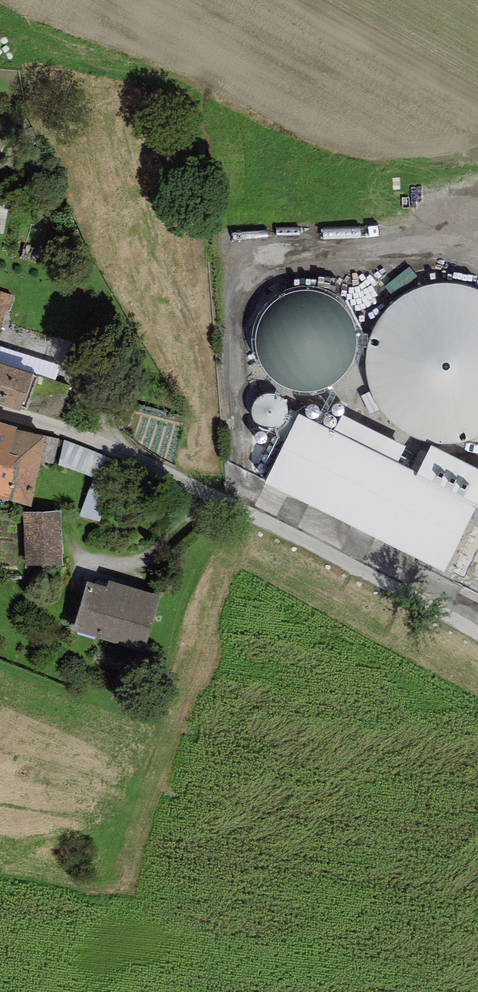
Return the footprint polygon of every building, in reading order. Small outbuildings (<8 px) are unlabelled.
[(458,285),(432,285),(408,294),(388,311),(374,333),(368,358),(371,384),(382,407),(400,426),(423,438),(449,441),(475,437),(477,435),(477,291),(458,285)] [(343,304),(329,293),(313,288),(296,289),(280,295),(266,306),(257,320),(253,337),(255,354),(263,370),(274,382),(290,390),(307,392),(324,389),(339,380),(350,367),(357,352),(358,334),(353,318),(343,304)] [(12,295),(0,291),(0,329),(12,295)] [(0,346),(0,364),(33,374),(56,381),(61,364),(0,346)] [(20,412),(21,408),(33,374),(0,364),(0,406),(20,412)] [(56,381),(33,374),(21,408),(58,419),(70,385),(56,381)] [(259,412),(283,416),(288,391),(264,387),(259,412)] [(265,483),(443,571),(476,505),(477,506),(477,468),(431,445),(417,474),(397,464),(405,448),(342,417),(334,432),(299,414),(265,483)] [(31,506),(46,436),(16,430),(18,427),(0,422),(0,497),(31,506)] [(61,511),(23,513),(25,567),(64,566),(61,511)] [(161,595),(109,580),(107,587),(87,581),(72,629),(145,650),(147,642),(161,595)]
